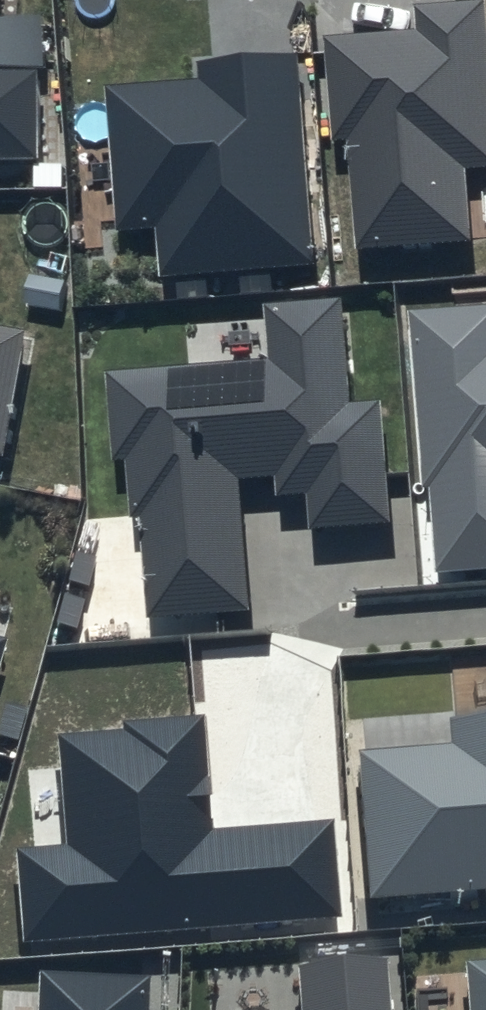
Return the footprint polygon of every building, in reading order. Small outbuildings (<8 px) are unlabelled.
[(342,247),(474,240),(469,157),(485,156),(485,0),(423,0),(404,1),(406,22),(329,26),(342,247)] [(192,76),(95,82),(102,217),(146,215),(149,271),(310,262),(297,47),(191,53),(192,76)] [(48,170),(47,82),(0,82),(0,171),(48,170)] [(140,462),(144,614),(232,611),(228,479),(266,478),(267,499),(291,498),(292,535),(368,533),(365,407),(340,408),(337,299),(260,301),(261,361),(94,366),(97,463),(140,462)] [(407,308),(420,487),(428,486),(434,572),(485,568),(485,303),(407,308)] [(10,468),(34,346),(0,340),(0,466),(10,468)] [(9,654),(0,652),(0,686),(9,654)] [(430,718),(434,754),(337,763),(350,900),(455,891),(457,913),(485,910),(485,713),(430,718)] [(50,734),(62,855),(0,861),(0,908),(4,949),(333,918),(321,788),(184,801),(176,722),(50,734)] [(379,943),(292,952),(298,1009),(386,1009),(379,943)] [(433,957),(437,1009),(485,1009),(485,953),(433,957)] [(138,979),(20,974),(19,1009),(137,1009),(138,979)]
